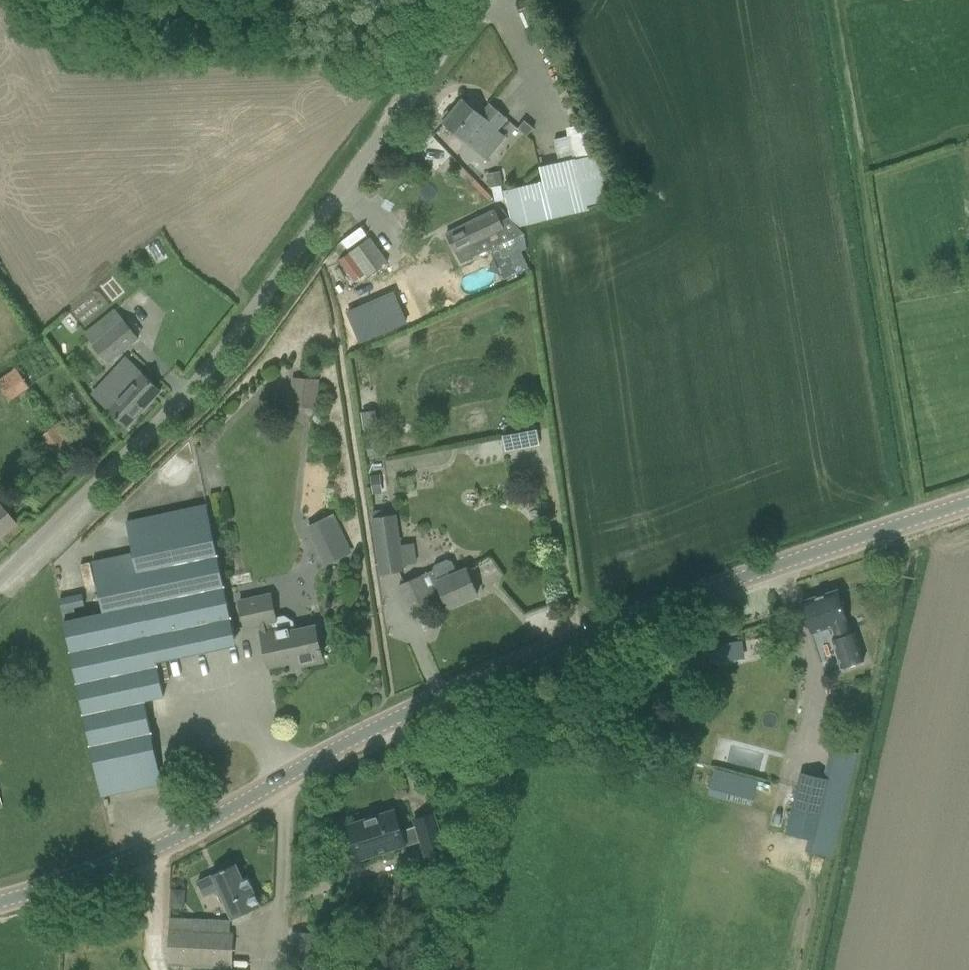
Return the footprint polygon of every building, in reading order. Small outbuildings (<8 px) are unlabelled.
[(491,104),(481,115),(463,100),(444,122),(488,159),(508,137),(499,130),(508,119),(491,104)] [(534,127),(525,120),(518,128),(528,136),(534,127)] [(442,165),(453,153),(437,138),(426,150),(442,165)] [(511,219),(519,227),(587,210),(587,206),(610,201),(599,153),(541,167),(544,182),(505,191),(511,219)] [(489,188),(493,187),(501,186),(503,185),(501,171),(487,174),(489,188)] [(519,227),(511,219),(509,217),(501,221),(495,210),(447,233),(456,251),(462,262),(516,238),(524,233),(519,227)] [(522,251),(526,248),(524,233),(516,238),(522,251)] [(368,277),(374,272),(386,263),(387,262),(369,238),(350,252),(366,274),(368,277)] [(366,274),(350,252),(339,260),(355,282),(366,274)] [(347,317),(360,346),(406,327),(393,297),(347,317)] [(139,338),(123,319),(93,343),(109,363),(139,338)] [(161,391),(130,365),(126,370),(121,370),(107,386),(107,391),(115,398),(106,407),(128,427),(161,391)] [(10,400),(30,385),(17,366),(0,379),(0,387),(10,400)] [(293,377),(290,406),(318,408),(320,379),(293,377)] [(75,441),(59,422),(42,435),(57,455),(75,441)] [(379,440),(367,441),(369,455),(389,452),(387,438),(379,440)] [(43,472),(33,471),(31,482),(40,484),(43,472)] [(381,479),(371,480),(372,485),(373,489),(383,488),(382,483),(381,479)] [(15,524),(0,506),(0,536),(15,524)] [(93,561),(104,612),(87,616),(65,621),(102,796),(162,783),(145,700),(164,696),(155,654),(210,642),(211,646),(231,642),(232,638),(235,637),(207,506),(127,522),(134,552),(93,561)] [(311,524),(328,564),(355,552),(338,513),(311,524)] [(403,569),(395,514),(373,518),(381,572),(403,569)] [(435,565),(433,571),(399,587),(411,611),(432,601),(432,602),(444,597),(449,608),(478,595),(466,569),(458,573),(453,562),(447,560),(435,565)] [(96,586),(90,562),(80,564),(86,588),(96,586)] [(848,622),(838,590),(802,602),(812,634),(833,627),(836,638),(832,639),(841,668),(864,660),(855,632),(851,633),(848,622)] [(273,592),(239,599),(245,630),(261,626),(269,666),(300,660),(301,666),(323,661),(321,652),(323,651),(323,648),(320,649),(316,626),(296,630),(295,621),(285,614),(277,616),(273,592)] [(60,599),(64,618),(76,616),(75,608),(85,606),(83,595),(60,599)] [(713,663),(724,661),(721,643),(711,645),(713,663)] [(835,847),(858,752),(832,746),(825,778),(801,772),(786,833),(816,840),(816,842),(835,847)] [(711,792),(755,804),(758,793),(773,797),(777,781),(718,766),(711,792)] [(446,853),(434,813),(415,820),(417,826),(402,831),(395,811),(349,826),(360,858),(421,839),(428,859),(446,853)] [(243,878),(236,863),(212,874),(213,875),(198,882),(205,896),(217,891),(222,903),(225,902),(231,918),(260,906),(247,876),(243,878)] [(195,933),(196,919),(170,918),(169,932),(195,933)] [(231,920),(196,919),(195,933),(230,934),(231,920)] [(195,933),(169,932),(169,961),(232,964),(234,934),(230,934),(195,933)]
